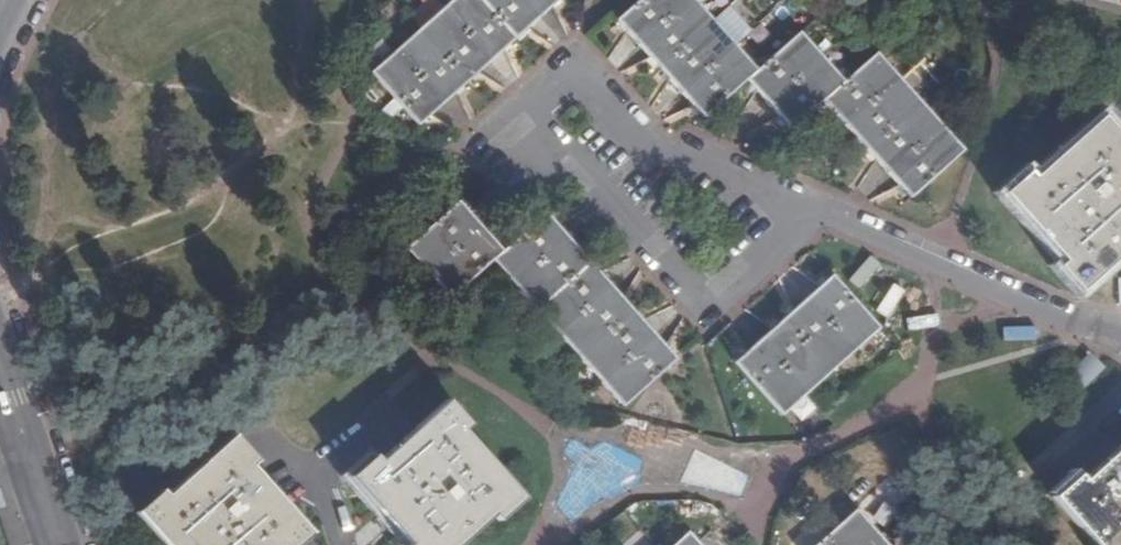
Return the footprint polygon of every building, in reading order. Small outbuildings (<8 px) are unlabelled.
[(372,71),(416,123),(555,0),(452,0),(372,71)] [(798,33),(753,72),(688,0),(639,0),(615,21),(700,119),(745,80),(792,130),(823,102),(909,198),(963,154),(876,55),(844,83),(798,33)] [(1058,271),(1078,293),(1120,257),(1120,154),(1117,150),(1120,146),(1120,141),(1102,120),(1033,178),(1029,174),(1003,197),(1064,264),(1058,271)] [(406,250),(450,298),(492,262),(619,408),(673,361),(546,216),(501,254),(458,205),(406,250)] [(796,264),(775,283),(794,305),(815,286),(796,264)] [(831,277),(733,363),(780,416),(879,330),(831,277)] [(349,480),(407,544),(462,544),(494,518),(497,522),(522,501),(463,435),(468,431),(447,405),(380,464),(374,457),(349,480)] [(134,515),(161,544),(298,544),(307,537),(249,469),(255,464),(234,438),(166,498),(160,492),(134,515)] [(1053,498),(1093,544),(1120,544),(1120,450),(1082,484),(1077,478),(1053,498)] [(890,475),(856,506),(881,534),(915,503),(890,475)] [(856,512),(820,544),(885,544),(856,512)] [(674,544),(695,544),(686,535),(674,544)]
